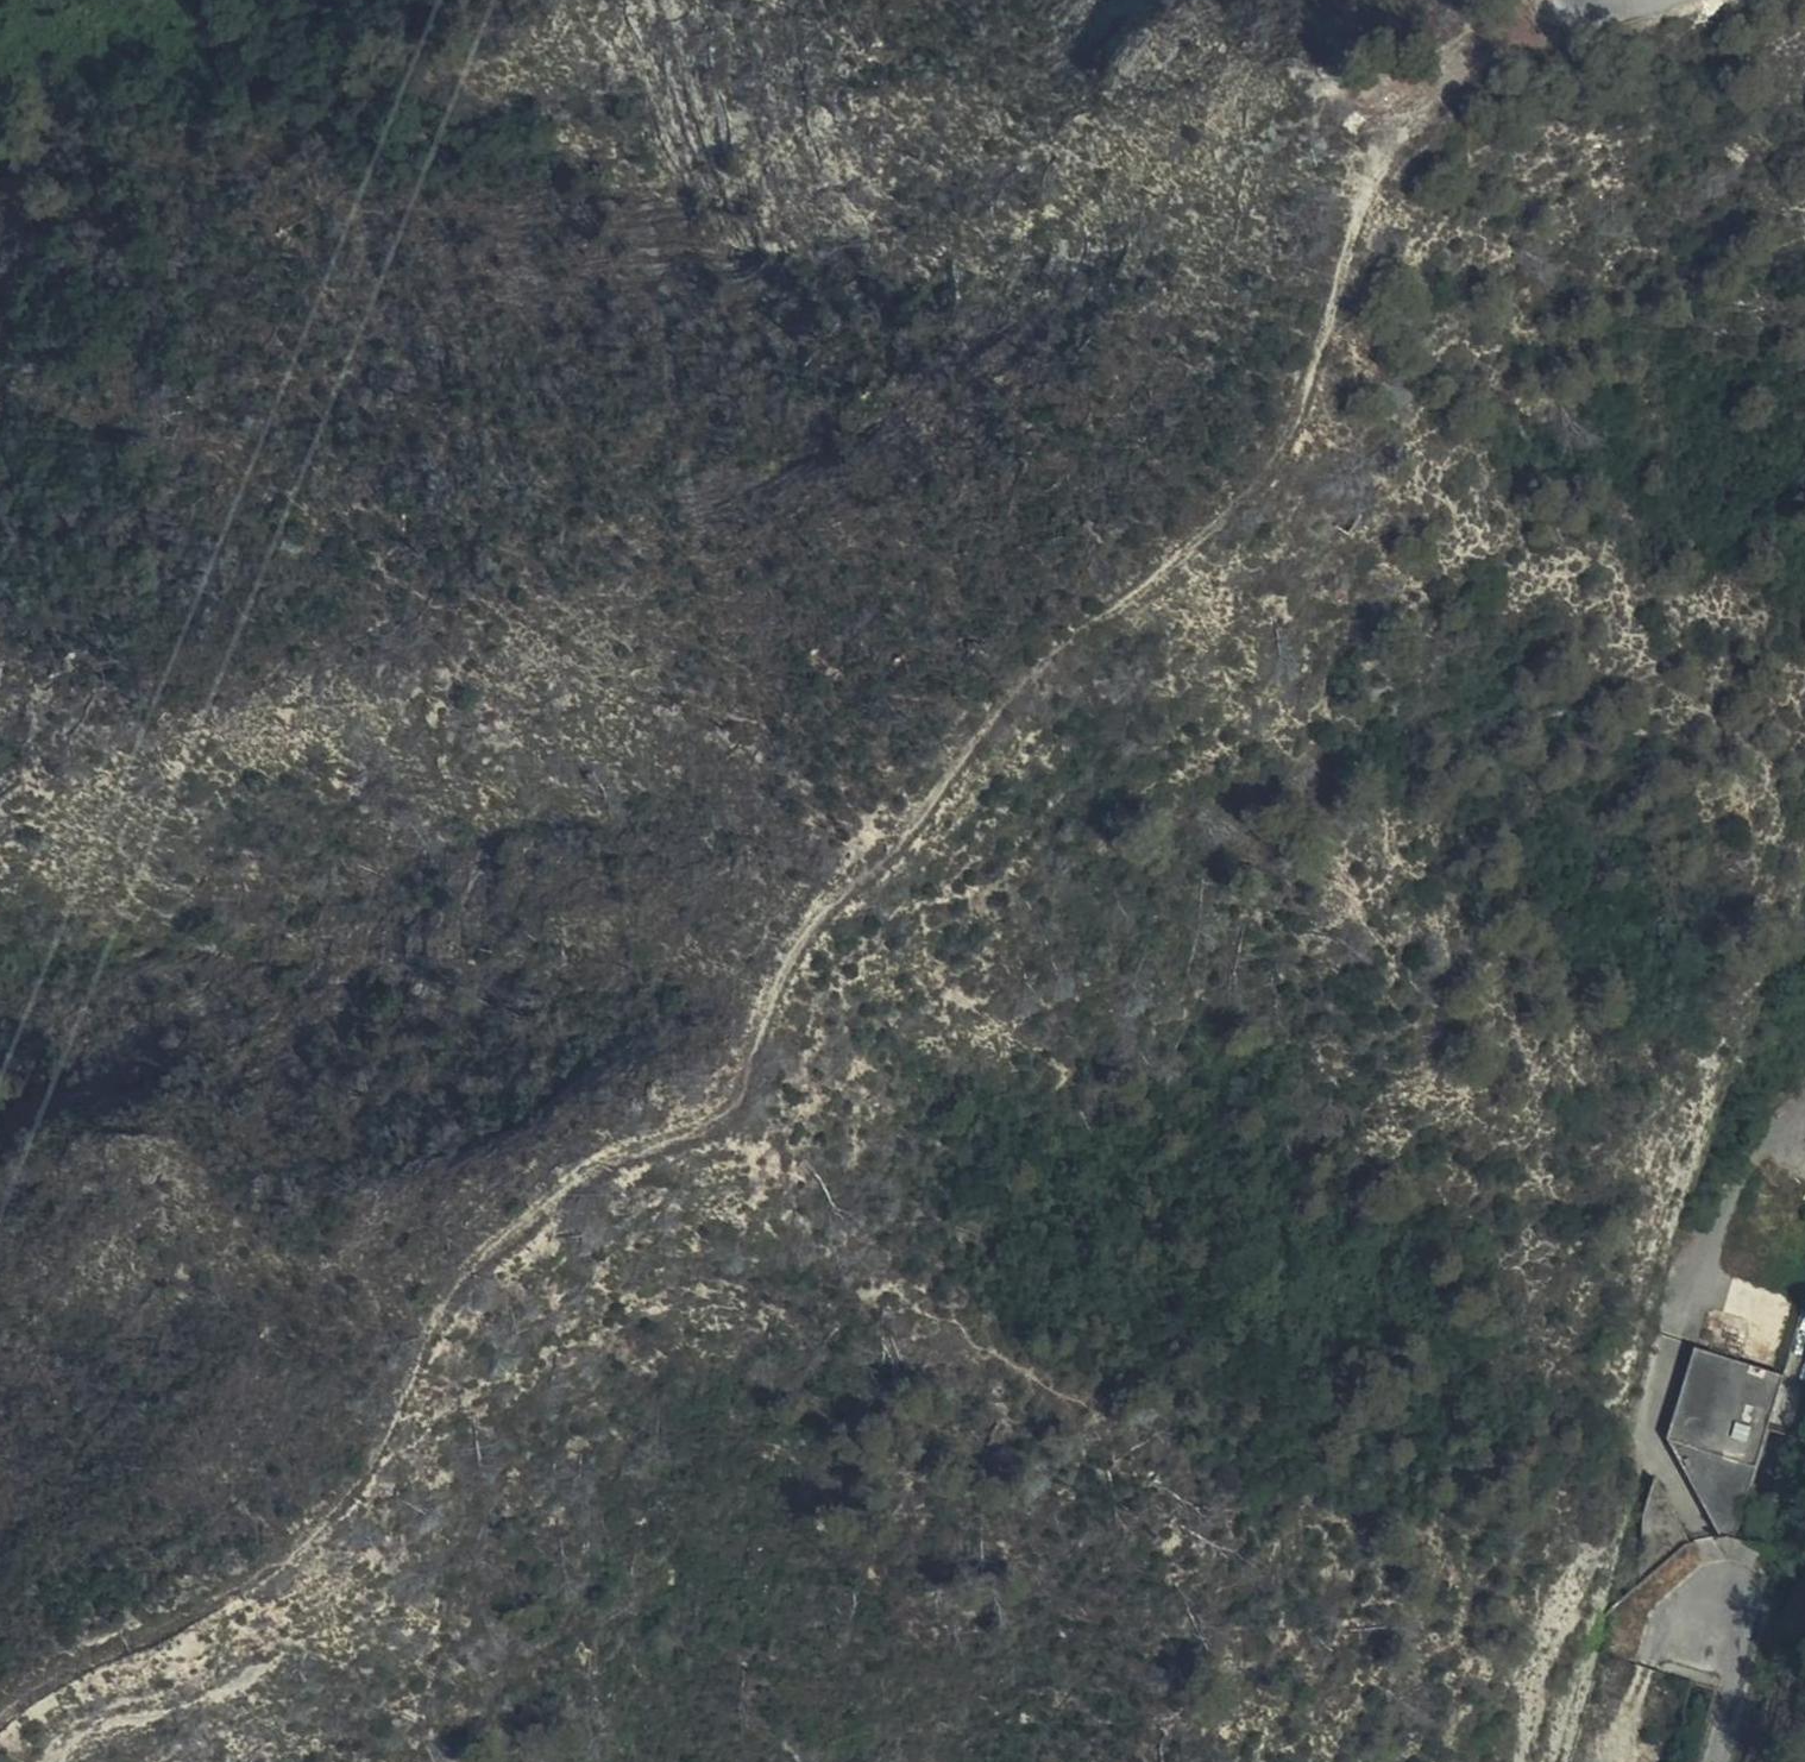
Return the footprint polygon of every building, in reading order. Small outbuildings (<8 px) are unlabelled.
[(1687,1349),(1672,1408),(1663,1439),(1716,1540),(1724,1539),(1730,1535),(1781,1377),(1687,1349)] [(1647,1578),(1687,1546),(1655,1485),(1645,1514),(1647,1578)]
